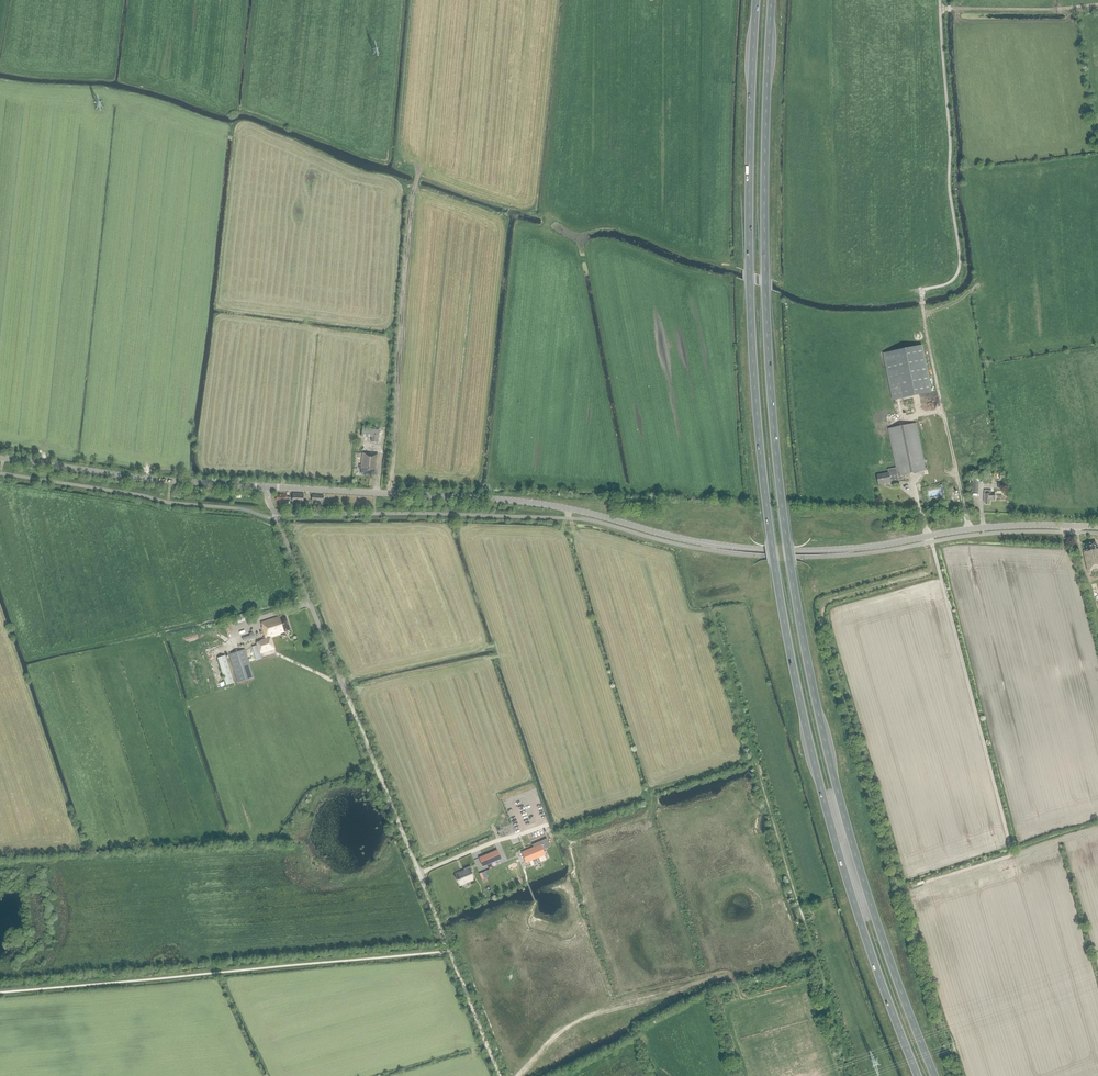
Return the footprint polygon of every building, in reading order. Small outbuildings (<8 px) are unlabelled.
[(922,345),(883,353),(893,400),(932,392),(922,345)] [(925,470),(916,423),(888,428),(895,468),(887,470),(888,473),(876,475),(878,484),(890,482),(889,476),(897,475),(925,470)] [(379,430),(362,428),(361,436),(371,437),(371,442),(378,442),(379,430)] [(361,473),(376,475),(378,454),(368,453),(363,453),(361,465),(359,464),(359,468),(361,469),(361,473)] [(995,494),(991,494),(991,490),(984,490),(983,502),(985,502),(985,504),(990,504),(990,500),(995,501),(995,494)] [(276,495),(276,500),(278,500),(278,502),(286,502),(286,501),(292,501),(291,504),(302,505),(303,494),(292,493),(292,497),(286,497),(286,495),(278,494),(278,495),(276,495)] [(1088,570),(1097,567),(1097,548),(1097,546),(1096,546),(1095,542),(1083,545),(1085,551),(1083,551),(1088,570)] [(251,619),(249,611),(236,616),(239,623),(251,619)] [(290,630),(289,625),(285,615),(284,615),(284,614),(262,622),(262,623),(260,623),(265,637),(263,637),(264,639),(256,642),(257,646),(252,647),(256,661),(261,659),(260,654),(275,649),(271,638),(281,634),(282,637),(286,636),(284,632),(290,630)] [(244,650),(230,655),(238,682),(253,678),(244,650)] [(218,658),(226,686),(234,683),(225,656),(218,658)] [(533,847),(522,852),(526,863),(545,855),(543,850),(550,847),(547,838),(532,845),(533,847)] [(479,858),(482,866),(501,858),(497,850),(479,858)] [(464,871),(456,874),(458,879),(458,880),(459,880),(461,884),(472,879),(469,872),(473,871),(471,866),(464,869),(464,871)]
